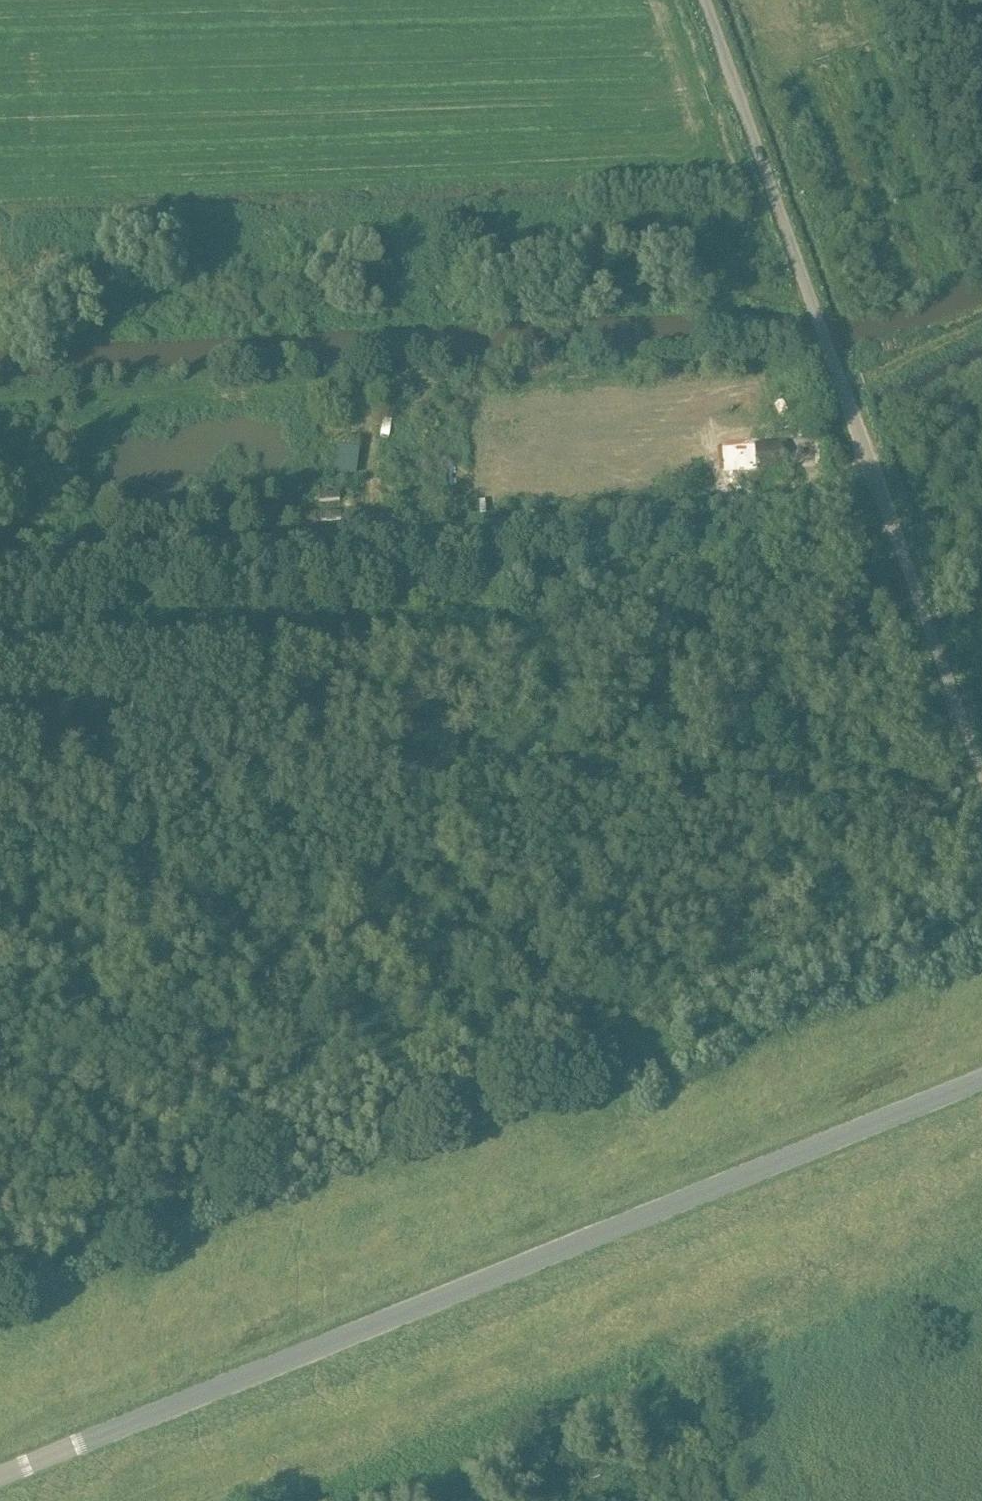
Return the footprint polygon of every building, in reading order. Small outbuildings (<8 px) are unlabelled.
[(336,472),(361,472),(361,445),(337,444),(336,472)]
